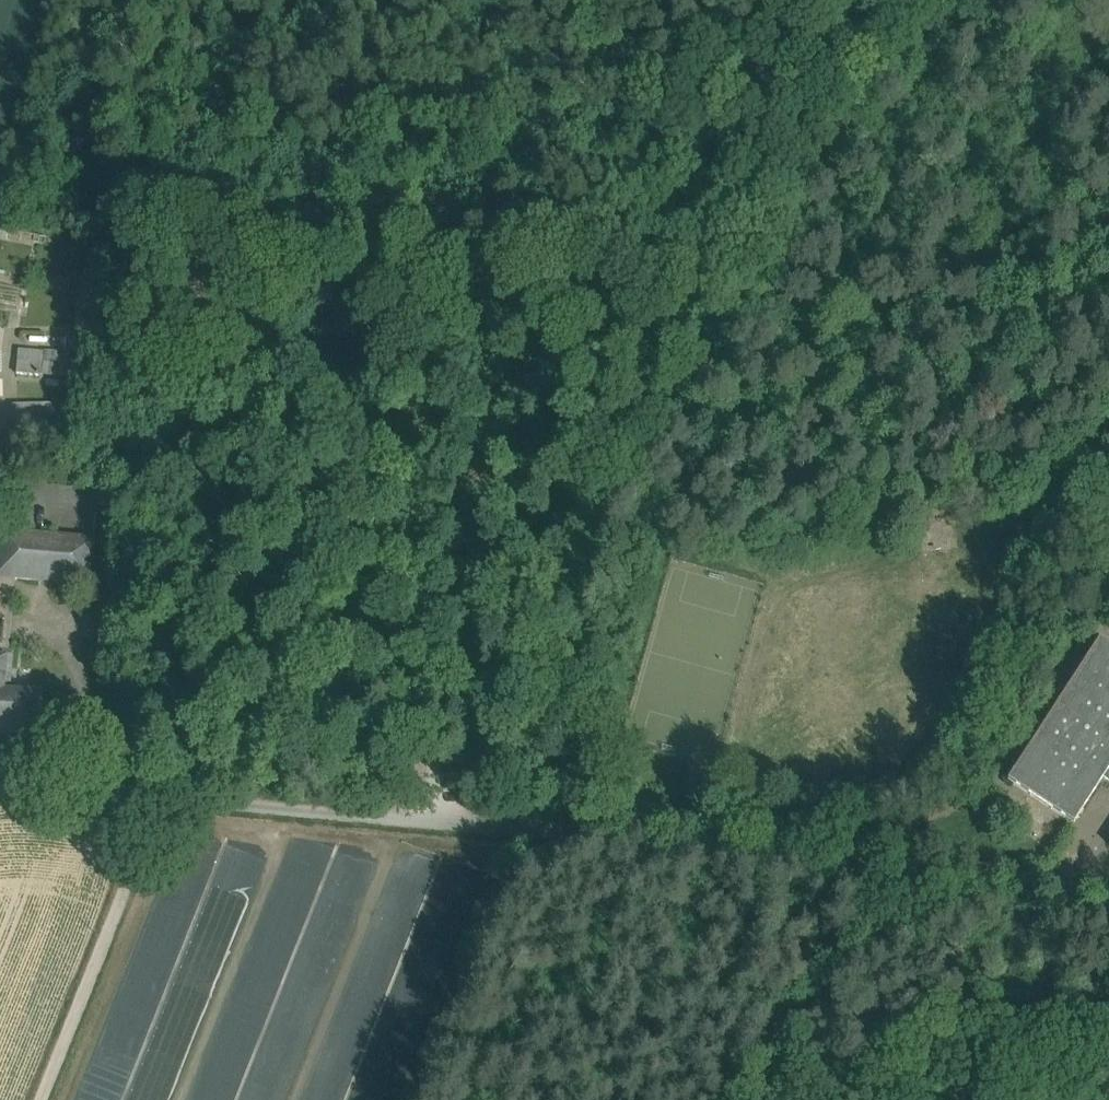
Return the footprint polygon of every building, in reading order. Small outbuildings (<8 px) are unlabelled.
[(41,355),(19,353),(17,375),(39,377),(41,355)] [(62,404),(12,406),(13,432),(42,431),(42,448),(55,448),(58,430),(62,404)] [(13,432),(10,432),(10,449),(42,448),(42,431),(13,432)] [(2,533),(0,551),(0,577),(13,578),(89,585),(93,541),(2,533)] [(0,577),(0,592),(12,593),(13,578),(0,577)] [(1009,784),(1072,825),(1101,779),(1108,784),(1108,650),(1100,644),(1009,784)] [(3,726),(2,733),(36,736),(41,692),(8,689),(11,656),(7,656),(0,655),(0,725),(3,726)]
